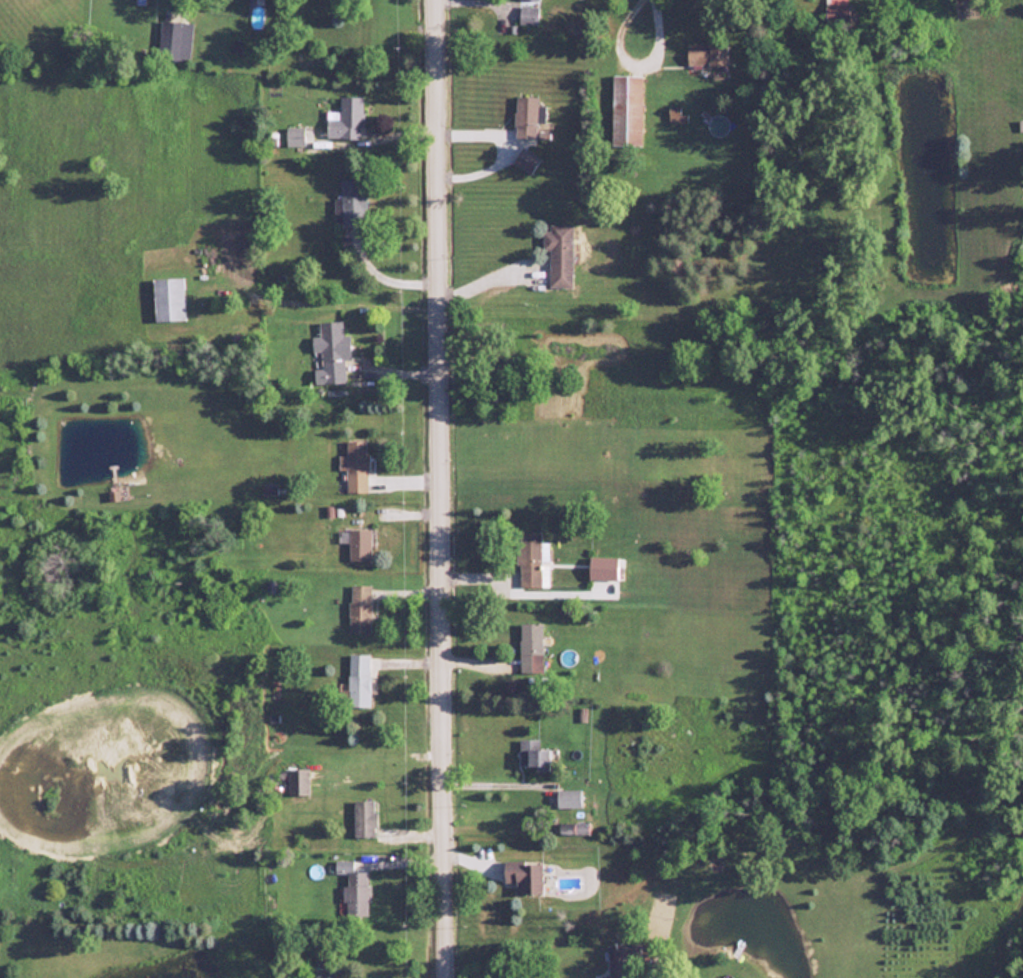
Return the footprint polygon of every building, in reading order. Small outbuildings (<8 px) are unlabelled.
[(827,12),(847,12),(847,0),(827,0),(827,12)] [(536,24),(539,4),(521,2),(518,22),(536,24)] [(166,56),(180,58),(185,22),(162,19),(158,51),(166,52),(166,56)] [(728,44),(687,44),(687,65),(728,65),(728,44)] [(642,145),(643,74),(612,74),(612,145),(642,145)] [(540,137),(539,106),(538,106),(538,95),(515,95),(516,137),(540,137)] [(327,138),(363,138),(363,97),(340,97),(340,111),(327,111),(327,138)] [(686,122),(686,111),(670,111),(670,122),(686,122)] [(287,145),(303,145),(303,127),(287,127),(287,145)] [(513,161),(530,174),(541,160),(524,147),(513,161)] [(341,180),(341,227),(365,227),(365,180),(341,180)] [(550,287),(572,287),(573,227),(544,227),(544,250),(550,250),(550,287)] [(185,278),(154,278),(155,321),(185,321),(185,278)] [(352,359),(351,335),(343,335),(342,320),(320,321),(320,336),(312,336),(312,351),(321,351),(322,367),(314,368),(314,384),(346,383),(345,360),(352,359)] [(346,467),(346,491),(368,491),(367,440),(346,440),(347,455),(339,456),(340,467),(346,467)] [(119,498),(118,490),(110,490),(111,499),(119,498)] [(349,560),(371,560),(371,528),(349,528),(349,560)] [(543,532),(519,532),(519,586),(543,587),(543,532)] [(618,555),(590,555),(590,578),(618,578),(618,555)] [(350,632),(371,632),(371,584),(350,584),(350,632)] [(543,672),(543,622),(520,622),(520,672),(543,672)] [(349,705),(370,705),(370,653),(349,653),(349,705)] [(540,737),(520,737),(521,768),(555,768),(555,746),(541,746),(540,737)] [(309,793),(309,767),(288,767),(288,793),(309,793)] [(558,806),(581,806),(581,788),(558,788),(558,806)] [(354,835),(376,835),(376,798),(354,798),(354,835)] [(544,892),(544,861),(505,861),(505,881),(517,881),(517,892),(544,892)] [(369,915),(369,870),(352,870),(352,865),(345,865),(345,915),(369,915)] [(610,943),(610,977),(629,977),(629,943),(610,943)]
